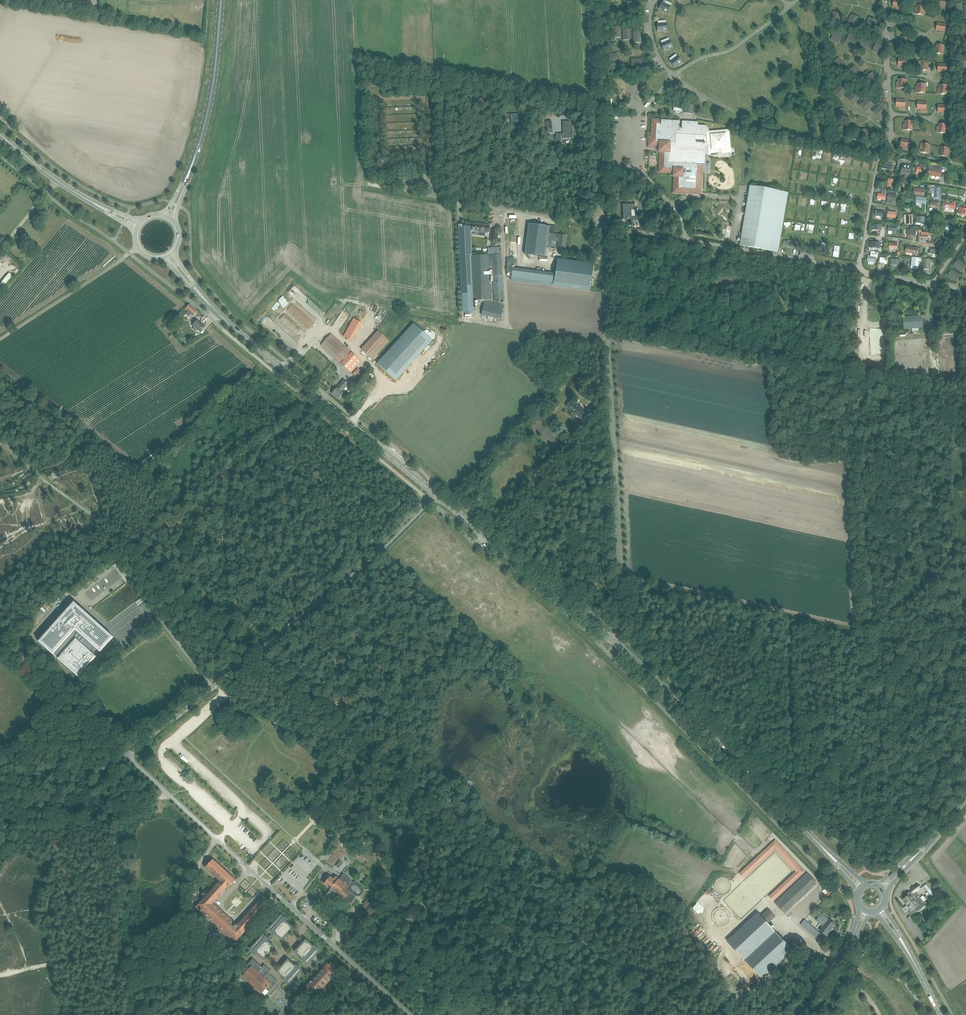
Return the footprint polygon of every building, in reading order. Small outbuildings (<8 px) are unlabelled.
[(893,7),(896,7),(896,9),(899,10),(899,8),(902,8),(903,1),(896,0),(894,0),(893,7)] [(947,0),(938,0),(937,5),(940,6),(939,8),(942,8),(943,6),(946,7),(947,0)] [(662,3),(660,6),(659,9),(668,13),(670,7),(670,6),(671,4),(669,3),(668,6),(662,3)] [(954,4),(955,15),(963,14),(962,3),(954,4)] [(916,8),(915,11),(917,11),(917,14),(924,15),(925,6),(918,5),(918,8),(916,8)] [(839,23),(842,15),(833,11),(830,20),(839,23)] [(860,18),(851,14),(847,22),(857,26),(860,18)] [(869,17),(865,25),(875,29),(878,21),(869,17)] [(657,24),(657,28),(657,31),(667,30),(666,24),(666,21),(663,21),(664,24),(657,24)] [(938,23),(936,30),(939,31),(939,33),(942,33),(942,31),(945,32),(946,25),(938,23)] [(965,39),(965,34),(963,30),(954,38),(960,44),(965,39)] [(843,35),(835,31),(830,40),(839,44),(843,35)] [(849,35),(844,44),(853,48),(857,39),(849,35)] [(902,44),(902,47),(909,46),(909,37),(902,38),(902,40),(900,40),(900,44),(902,44)] [(667,42),(661,45),(664,51),(672,47),(670,41),(669,41),(668,38),(666,39),(667,42)] [(871,42),(863,39),(858,48),(867,51),(871,42)] [(872,52),(880,55),(885,46),(877,43),(872,52)] [(944,45),(937,44),(937,47),(935,47),(934,50),(936,50),(935,53),(943,54),(944,45)] [(675,58),(670,62),(674,68),(682,62),(678,56),(677,57),(676,55),(674,56),(675,58)] [(831,64),(837,71),(844,64),(838,58),(831,64)] [(899,59),(898,66),(901,66),(901,68),(904,68),(905,66),(908,67),(908,59),(899,59)] [(921,67),(921,70),(928,70),(928,61),(921,61),(921,64),(919,64),(919,67),(921,67)] [(938,64),(938,71),(941,71),(941,73),(944,73),(944,71),(947,72),(947,64),(938,64)] [(848,72),(854,79),(861,72),(855,65),(848,72)] [(865,78),(872,85),(879,79),(873,72),(865,78)] [(899,85),(899,88),(906,88),(906,79),(899,79),(899,82),(897,82),(897,85),(899,85)] [(925,84),(918,84),(918,87),(916,86),(916,90),(918,90),(918,93),(925,93),(925,84)] [(840,98),(847,92),(840,85),(834,91),(840,98)] [(947,85),(940,85),(940,88),(938,88),(938,91),(940,91),(940,94),(947,94),(947,85)] [(853,105),(860,99),(853,92),(847,98),(853,105)] [(860,105),(866,112),(873,106),(867,99),(860,105)] [(897,99),(896,107),(899,107),(899,109),(902,109),(902,107),(905,107),(906,100),(897,99)] [(693,115),(694,110),(695,103),(687,102),(685,113),(693,115)] [(918,102),(917,109),(920,109),(920,111),(923,111),(923,109),(926,109),(927,102),(918,102)] [(880,119),(886,113),(880,105),(873,112),(880,119)] [(938,105),(938,112),(941,112),(941,114),(944,114),(944,112),(947,112),(947,105),(938,105)] [(846,117),(844,108),(834,111),(837,120),(846,117)] [(525,124),(525,114),(510,114),(511,125),(525,124)] [(649,137),(649,146),(659,147),(659,148),(660,142),(670,143),(669,152),(662,152),(661,166),(661,167),(661,168),(661,169),(662,169),(662,170),(663,171),(664,171),(665,171),(673,172),(673,177),(676,177),(675,184),(675,185),(674,186),(674,187),(674,188),(674,189),(674,190),(675,191),(675,192),(676,192),(677,192),(678,193),(679,193),(680,192),(681,192),(682,191),(692,192),(692,194),(700,194),(702,165),(705,165),(705,157),(705,154),(707,155),(714,157),(719,158),(723,157),(727,157),(731,156),(731,154),(732,154),(732,153),(732,152),(734,152),(734,150),(733,149),(732,148),(731,148),(730,148),(729,130),(709,132),(709,131),(708,129),(707,127),(706,126),(705,126),(703,126),(698,125),(698,122),(682,121),(681,128),(679,128),(680,121),(661,120),(661,118),(661,120),(652,119),(651,137),(649,137)] [(913,121),(905,121),(905,124),(903,124),(903,127),(905,127),(905,130),(912,130),(913,121)] [(563,127),(563,134),(561,134),(561,136),(564,136),(564,138),(573,138),(572,135),(573,135),(573,134),(572,134),(572,128),(571,128),(571,122),(563,122),(563,127)] [(947,124),(940,124),(939,126),(937,126),(937,129),(939,130),(939,133),(946,133),(947,124)] [(835,128),(838,137),(847,134),(844,126),(835,128)] [(870,137),(867,129),(858,131),(861,140),(870,137)] [(902,139),(901,146),(903,147),(903,149),(906,149),(907,147),(910,148),(911,141),(902,139)] [(922,149),(922,152),(929,153),(930,144),(923,143),(923,146),(921,146),(920,149),(922,149)] [(942,147),(940,156),(947,157),(948,154),(950,154),(950,151),(948,151),(949,148),(942,147)] [(811,158),(820,160),(822,152),(815,151),(815,153),(812,152),(811,158)] [(902,168),(901,168),(900,174),(911,174),(912,166),(903,165),(902,168)] [(927,165),(923,165),(923,166),(921,166),(921,167),(917,166),(916,174),(925,175),(927,165)] [(928,175),(941,177),(942,171),(940,170),(941,168),(934,167),(933,169),(929,169),(928,175)] [(778,252),(779,247),(788,193),(751,187),(741,246),(778,252)] [(940,195),(940,188),(934,187),(934,188),(932,188),(932,198),(934,198),(934,199),(938,199),(938,200),(942,200),(942,195),(940,195)] [(886,195),(886,191),(882,191),(882,194),(878,194),(877,199),(885,200),(886,195)] [(894,194),(890,194),(890,191),(888,191),(887,193),(888,193),(888,201),(896,201),(896,196),(894,195),(894,194)] [(913,197),(902,195),(901,199),(905,199),(905,201),(912,202),(912,203),(914,203),(914,200),(912,199),(913,197)] [(634,204),(628,205),(623,205),(624,220),(635,219),(635,216),(631,217),(631,210),(634,209),(634,204)] [(965,216),(965,206),(961,204),(958,214),(965,216)] [(884,211),(876,210),(875,216),(876,216),(876,218),(880,218),(880,216),(884,217),(884,211)] [(923,229),(927,230),(927,226),(924,225),(925,217),(917,216),(916,222),(916,221),(915,224),(920,225),(921,223),(924,224),(923,229)] [(473,223),(473,226),(472,231),(479,232),(478,236),(485,236),(485,233),(488,233),(489,225),(473,223)] [(528,224),(524,255),(545,257),(547,241),(548,233),(549,227),(539,225),(539,224),(539,223),(539,225),(528,224)] [(945,230),(959,233),(960,228),(950,226),(950,225),(947,224),(947,225),(945,230)] [(504,301),(502,254),(472,256),(471,226),(458,227),(463,312),(465,312),(465,318),(471,318),(471,314),(473,314),(473,312),(475,312),(474,301),(492,300),(491,285),(490,285),(489,268),(492,268),(494,302),(504,301)] [(916,228),(911,228),(911,230),(907,229),(907,236),(916,236),(916,228)] [(729,238),(731,230),(730,230),(727,229),(722,229),(721,234),(725,234),(725,238),(729,238)] [(491,230),(490,241),(497,242),(498,235),(498,230),(491,230)] [(548,233),(547,241),(558,242),(557,249),(565,250),(567,236),(559,235),(548,233)] [(907,246),(906,252),(913,254),(913,256),(917,257),(919,248),(915,247),(915,248),(907,246)] [(867,261),(875,263),(876,257),(877,258),(878,255),(871,254),(870,256),(868,256),(867,261)] [(912,258),(911,266),(918,267),(919,262),(921,262),(921,259),(912,258)] [(557,259),(555,274),(554,286),(590,291),(593,264),(557,259)] [(924,259),(923,269),(923,270),(923,271),(926,272),(926,269),(930,270),(931,259),(924,259)] [(962,272),(965,267),(965,265),(958,259),(953,266),(962,272)] [(554,286),(555,274),(513,268),(511,281),(554,286)] [(947,276),(956,282),(961,275),(952,269),(947,276)] [(2,288),(12,276),(9,272),(0,283),(0,286),(2,288)] [(481,315),(494,318),(501,319),(504,305),(485,301),(481,315)] [(190,317),(192,315),(193,316),(197,311),(190,304),(185,310),(188,312),(186,314),(190,317)] [(355,316),(346,333),(344,332),(342,335),(351,341),(363,321),(355,316)] [(905,328),(912,328),(912,331),(919,331),(918,327),(922,327),(921,316),(904,318),(905,328)] [(197,320),(194,324),(192,326),(201,332),(205,326),(197,320)] [(413,324),(377,364),(396,381),(432,341),(413,324)] [(372,360),(389,341),(378,331),(361,350),(372,360)] [(331,334),(324,342),(321,345),(351,373),(354,369),(361,362),(331,334)] [(930,359),(932,379),(941,378),(939,358),(939,352),(929,353),(929,360),(930,359)] [(358,368),(352,374),(357,379),(363,373),(358,368)] [(344,380),(332,394),(339,399),(342,396),(343,397),(345,395),(345,394),(344,394),(344,393),(342,392),(349,384),(344,380)] [(582,420),(587,413),(572,399),(566,406),(582,420)] [(118,562),(113,566),(126,582),(131,579),(118,562)] [(141,598),(135,603),(138,606),(144,602),(141,598)] [(96,657),(90,652),(94,647),(100,653),(113,638),(74,602),(38,642),(78,677),(96,657)] [(143,612),(149,607),(145,602),(140,607),(143,612)] [(742,877),(775,847),(799,872),(770,899),(773,902),(805,872),(775,841),(739,874),(742,877)] [(206,867),(220,880),(217,883),(225,890),(226,891),(235,880),(213,860),(212,860),(209,857),(206,860),(207,861),(204,865),(206,867)] [(818,884),(815,881),(812,878),(807,872),(775,903),(785,914),(818,884)] [(350,904),(355,897),(356,896),(357,897),(360,896),(361,896),(364,893),(363,888),(356,882),(353,883),(352,882),(353,881),(344,874),(341,877),(342,878),(340,880),(339,879),(336,877),(333,880),(327,875),(322,882),(331,889),(330,889),(330,890),(325,896),(334,903),(340,896),(350,904)] [(213,903),(225,890),(217,883),(195,907),(200,911),(201,910),(235,942),(271,903),(264,896),(237,925),(213,903)] [(921,888),(918,884),(911,889),(914,893),(921,888)] [(714,901),(718,896),(709,888),(705,893),(714,901)] [(903,909),(905,912),(911,909),(912,911),(918,906),(920,909),(926,904),(924,902),(926,900),(923,895),(920,897),(919,895),(914,898),(910,892),(907,894),(908,896),(903,900),(907,905),(903,909)] [(760,944),(771,933),(775,930),(768,923),(776,916),(768,909),(746,929),(760,944)] [(268,930),(273,935),(274,934),(282,941),(293,928),(286,922),(287,920),(281,915),(268,930)] [(801,924),(817,938),(828,948),(830,946),(819,935),(821,933),(805,919),(801,924)] [(836,925),(828,919),(826,922),(826,923),(820,930),(826,936),(836,925)] [(346,933),(349,936),(351,933),(352,934),(355,931),(350,928),(346,933)] [(698,929),(693,933),(697,938),(703,934),(698,929)] [(793,950),(776,932),(745,961),(762,979),(793,950)] [(250,950),(255,955),(256,954),(264,960),(275,948),(268,941),(269,940),(263,935),(250,950)] [(294,952),(302,959),(301,960),(306,965),(320,951),(314,945),(313,947),(306,940),(294,952)] [(247,971),(243,976),(262,993),(263,993),(265,995),(269,991),(269,992),(275,985),(278,982),(269,973),(271,971),(272,971),(264,964),(264,965),(262,967),(253,959),(250,963),(244,969),(247,971)] [(276,972),(284,979),(283,980),(288,985),(302,970),(296,965),(295,966),(288,959),(276,972)] [(325,966),(322,970),(309,984),(308,983),(305,985),(309,988),(307,990),(310,994),(309,996),(312,999),(316,995),(337,972),(334,969),(335,967),(331,963),(329,965),(326,962),(324,965),(325,966)]
